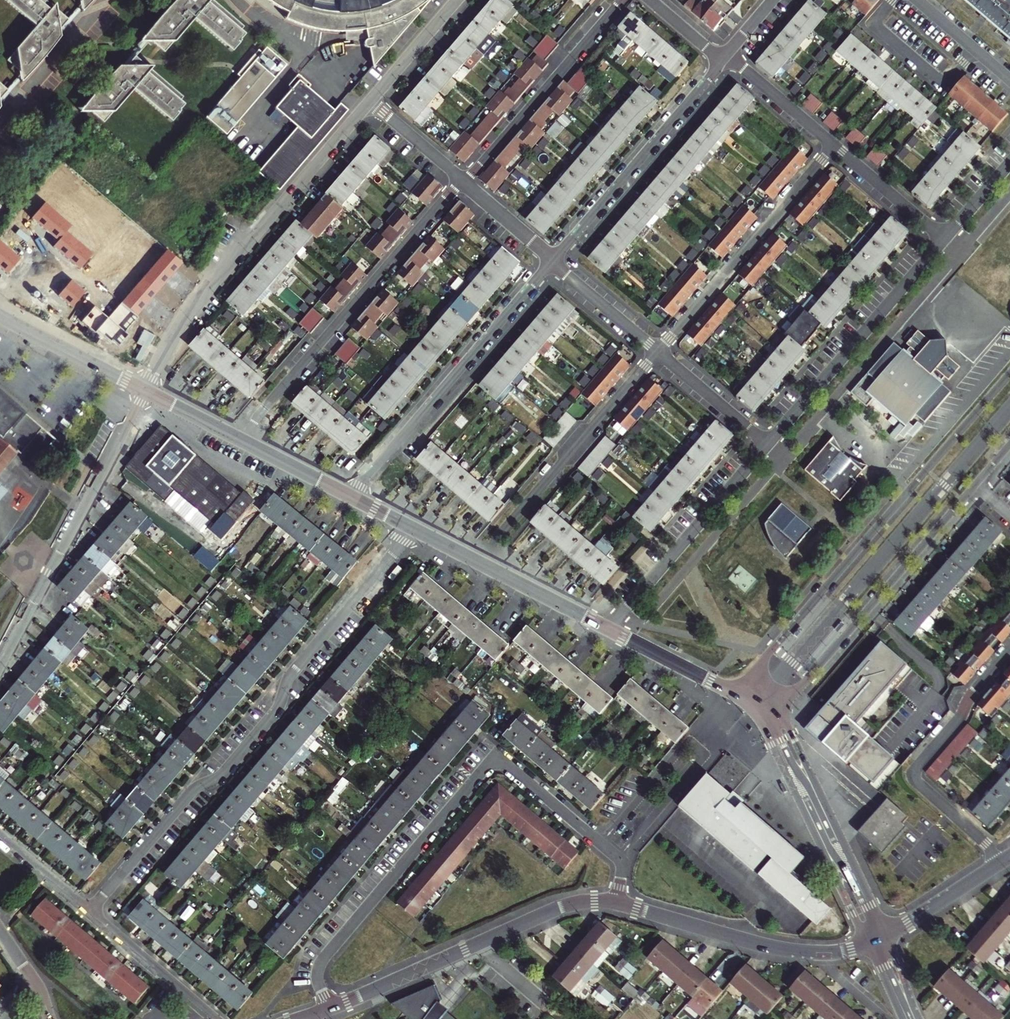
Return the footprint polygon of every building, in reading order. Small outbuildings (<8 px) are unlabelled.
[(0,9),(0,15),(25,37),(0,66),(0,71),(12,82),(51,37),(44,31),(50,24),(22,0),(7,0),(0,9)] [(49,10),(63,23),(83,0),(57,0),(49,10)] [(186,0),(183,0),(149,39),(151,41),(186,0)] [(151,41),(165,52),(194,19),(232,52),(242,41),(241,40),(244,36),(204,0),(186,0),(151,41)] [(426,0),(276,0),(284,6),(290,10),(297,14),(295,19),(312,26),(323,29),(337,32),(355,33),(376,32),(377,41),(375,42),(374,44),(374,46),(375,48),(377,50),(379,50),(380,54),(426,0)] [(380,54),(383,69),(430,14),(428,11),(434,6),(433,5),(438,0),(426,0),(380,54)] [(507,0),(494,0),(487,8),(501,21),(512,7),(514,6),(507,0)] [(714,30),(728,16),(710,0),(692,0),(686,7),(714,30)] [(728,16),(734,8),(725,0),(710,0),(728,16)] [(876,0),(857,0),(852,6),(866,19),(880,3),(876,0)] [(984,15),(984,16),(991,23),(992,22),(1009,37),(1009,0),(967,0),(984,15)] [(811,2),(802,13),(816,25),(825,14),(811,2)] [(501,21),(507,25),(518,12),(512,7),(501,21)] [(501,21),(487,8),(475,22),(489,34),(501,21)] [(793,23),(807,35),(816,25),(802,13),(793,23)] [(553,18),(547,14),(543,18),(549,23),(553,18)] [(645,26),(631,14),(615,33),(629,45),(633,40),(645,26)] [(545,27),(549,23),(543,18),(542,18),(538,21),(545,27)] [(553,18),(549,23),(554,28),(559,23),(553,18)] [(489,34),(475,22),(462,38),(476,50),(489,34)] [(798,45),(807,35),(793,23),(784,33),(798,45)] [(645,26),(633,40),(647,52),(659,38),(645,26)] [(775,44),(790,56),(798,45),(784,33),(775,44)] [(839,51),(849,60),(862,46),(851,37),(839,51)] [(476,50),(462,38),(450,51),(465,63),(476,50)] [(659,38),(647,52),(661,65),(673,50),(659,38)] [(781,66),(790,56),(775,44),(766,54),(781,66)] [(845,65),(856,74),(872,55),(862,46),(849,60),(845,65)] [(240,78),(205,119),(225,136),(287,66),(267,48),(253,64),(251,63),(250,62),(248,63),(246,65),(237,75),(240,78)] [(470,67),(481,54),(476,50),(465,63),(470,67)] [(689,64),(673,50),(661,65),(676,77),(676,78),(689,64)] [(452,78),(465,63),(450,51),(437,66),(452,78)] [(610,56),(615,61),(620,55),(615,51),(610,56)] [(534,52),(506,84),(521,97),(549,65),(534,52)] [(771,77),(781,66),(766,54),(757,65),(771,77)] [(626,61),(620,55),(615,61),(621,66),(626,61)] [(856,74),(866,84),(883,64),(872,55),(856,74)] [(139,60),(137,62),(181,100),(183,98),(139,60)] [(129,74),(178,115),(181,111),(180,110),(184,105),(180,101),(181,100),(137,62),(132,69),(127,65),(89,110),(94,115),(129,74)] [(866,84),(877,93),(894,73),(883,64),(866,84)] [(661,65),(657,69),(672,81),(676,77),(661,65)] [(452,78),(437,66),(425,80),(440,92),(452,78)] [(326,117),(335,107),(308,83),(308,80),(309,77),(307,75),(305,73),(303,72),(300,72),(298,73),(296,75),(295,77),(295,80),(296,81),(297,83),(278,105),(285,112),(300,95),(326,117)] [(877,93),(887,102),(904,82),(894,73),(877,93)] [(171,123),(178,115),(129,74),(94,115),(104,123),(133,90),(171,123)] [(639,80),(644,85),(648,80),(643,75),(639,80)] [(977,92),(963,79),(947,98),(962,111),(977,92)] [(427,107),(440,92),(425,80),(413,95),(427,107)] [(654,85),(648,80),(644,85),(650,90),(654,85)] [(564,81),(536,114),(551,126),(579,94),(564,81)] [(887,102),(897,111),(914,91),(904,82),(887,102)] [(506,84),(478,117),(493,130),(521,97),(506,84)] [(585,86),(580,95),(586,98),(591,89),(585,86)] [(745,108),(753,98),(739,86),(730,96),(745,108)] [(645,114),(656,102),(641,89),(630,101),(645,114)] [(908,120),(912,115),(925,100),(914,91),(897,111),(908,120)] [(993,105),(979,92),(962,111),(977,123),(993,105)] [(813,93),(804,103),(814,112),(824,102),(813,93)] [(300,95),(285,112),(299,125),(258,173),(279,191),(336,125),(326,117),(300,95)] [(427,107),(413,95),(401,109),(415,121),(427,107)] [(635,126),(645,114),(630,101),(625,96),(615,109),(635,126)] [(745,108),(730,96),(721,107),(735,119),(745,108)] [(925,100),(912,115),(923,124),(926,121),(936,109),(925,100)] [(336,125),(350,108),(344,103),(338,110),(335,107),(326,117),(336,125)] [(1007,117),(993,105),(977,123),(991,135),(1007,117)] [(434,112),(427,107),(415,121),(422,126),(434,112)] [(727,129),(735,119),(721,107),(712,117),(727,129)] [(635,126),(615,109),(605,121),(625,138),(635,126)] [(825,122),(836,130),(844,119),(833,111),(825,122)] [(535,114),(508,146),(523,159),(551,127),(535,114)] [(478,117),(450,149),(465,162),(493,130),(478,117)] [(727,129),(712,117),(703,128),(717,140),(722,144),(731,133),(727,129)] [(615,150),(625,138),(605,121),(595,133),(600,137),(615,150)] [(857,127),(848,137),(858,146),(867,136),(857,127)] [(703,128),(694,139),(708,151),(717,140),(703,128)] [(965,134),(954,147),(969,160),(979,147),(965,134)] [(615,150),(600,137),(590,149),(604,162),(615,150)] [(383,169),(396,154),(390,150),(376,138),(363,152),(378,164),(383,169)] [(685,148),(700,161),(708,151),(694,139),(685,148)] [(788,154),(791,145),(783,142),(780,151),(788,154)] [(877,145),(868,156),(879,165),(888,154),(877,145)] [(508,146),(480,179),(495,192),(523,159),(508,146)] [(809,158),(794,146),(777,167),(791,179),(809,158)] [(969,160),(954,147),(944,159),(958,172),(969,160)] [(691,171),(700,161),(685,148),(676,159),(691,171)] [(594,174),(604,162),(590,149),(579,161),(594,174)] [(378,164),(363,152),(351,167),(366,179),(378,164)] [(775,166),(780,159),(774,154),(769,162),(775,166)] [(691,171),(676,159),(667,170),(682,182),(691,171)] [(958,172),(944,159),(934,171),(948,183),(958,172)] [(584,186),(594,174),(579,161),(569,173),(584,186)] [(766,176),(772,168),(766,164),(760,172),(766,176)] [(366,179),(351,167),(339,181),(353,193),(366,179)] [(790,180),(776,168),(759,188),(773,200),(790,180)] [(667,170),(658,180),(673,192),(682,182),(667,170)] [(948,183),(934,171),(923,183),(938,196),(948,183)] [(569,173),(559,185),(574,198),(584,186),(569,173)] [(839,186),(824,174),(807,194),(821,206),(839,186)] [(444,192),(427,177),(413,192),(430,207),(444,192)] [(543,192),(549,197),(559,185),(553,180),(543,192)] [(673,192),(658,180),(649,190),(664,203),(673,192)] [(348,199),(353,193),(339,181),(326,195),(341,207),(348,199)] [(938,196),(923,183),(913,195),(928,207),(938,196)] [(574,198),(559,185),(549,197),(564,210),(574,198)] [(654,214),(664,203),(649,190),(640,201),(654,214)] [(341,207),(326,195),(323,192),(318,198),(322,201),(313,211),(329,224),(342,208),(341,207)] [(359,198),(353,193),(348,199),(353,204),(359,198)] [(820,207),(806,195),(789,215),(803,227),(820,207)] [(564,210),(549,197),(539,209),(554,221),(564,210)] [(654,214),(640,201),(631,212),(645,224),(650,228),(659,218),(654,214)] [(476,217),(461,203),(445,221),(460,235),(476,217)] [(554,221),(539,209),(532,203),(521,215),(543,234),(554,221)] [(758,217),(744,205),(727,225),(741,238),(758,217)] [(414,221),(398,208),(387,222),(403,235),(414,221)] [(302,217),(297,223),(316,239),(329,224),(313,211),(306,220),(302,217)] [(631,212),(622,222),(637,234),(645,224),(631,212)] [(897,243),(907,231),(893,219),(883,230),(897,243)] [(637,234),(622,222),(613,232),(628,245),(637,234)] [(297,223),(288,233),(303,245),(307,249),(316,239),(297,223)] [(883,230),(877,225),(867,237),(873,242),(883,230)] [(741,238),(726,226),(709,246),(723,258),(741,238)] [(883,230),(873,242),(887,254),(897,243),(883,230)] [(379,232),(366,248),(381,260),(394,244),(379,232)] [(619,255),(628,245),(613,232),(604,243),(619,255)] [(303,245),(288,233),(279,244),(294,256),(303,245)] [(788,246),(773,234),(756,254),(770,266),(788,246)] [(445,247),(431,235),(419,249),(434,260),(445,247)] [(866,236),(855,249),(862,254),(873,242),(867,237),(866,236)] [(887,254),(873,242),(862,254),(877,267),(887,254)] [(619,255),(604,243),(590,260),(609,276),(623,259),(619,255)] [(294,256),(279,244),(270,254),(285,267),(294,256)] [(877,267),(862,254),(855,249),(854,248),(844,260),(846,262),(852,266),(867,279),(877,267)] [(518,263),(504,250),(493,262),(508,275),(518,263)] [(270,254),(261,265),(275,277),(285,267),(270,254)] [(429,266),(415,254),(402,270),(416,282),(429,266)] [(769,266),(755,254),(738,275),(752,287),(769,266)] [(508,275),(493,262),(492,263),(486,259),(478,269),(483,273),(483,274),(498,286),(508,275)] [(841,279),(852,266),(846,262),(836,274),(841,279)] [(708,275),(694,263),(677,283),(691,295),(708,275)] [(369,279),(352,264),(338,281),(354,295),(369,279)] [(275,277),(261,265),(252,276),(266,288),(275,277)] [(867,279),(852,266),(841,279),(856,291),(867,279)] [(462,274),(453,285),(462,293),(472,282),(462,274)] [(498,286),(483,274),(473,286),(487,298),(498,286)] [(266,288),(252,276),(242,286),(257,299),(258,298),(262,302),(270,291),(266,288)] [(841,279),(831,290),(846,303),(856,291),(841,279)] [(320,302),(336,316),(354,295),(338,281),(320,302)] [(691,295),(677,283),(659,304),(673,316),(691,295)] [(242,286),(228,303),(243,315),(257,299),(242,286)] [(487,298),(473,286),(462,298),(477,311),(487,298)] [(846,303),(831,290),(821,302),(836,314),(846,303)] [(400,304),(385,292),(367,315),(382,327),(400,304)] [(735,305),(721,293),(704,314),(718,326),(735,305)] [(447,306),(452,310),(467,322),(477,311),(462,298),(457,294),(447,306)] [(558,296),(549,307),(564,319),(573,309),(558,296)] [(836,314),(821,302),(810,315),(822,325),(825,327),(836,314)] [(564,319),(549,307),(540,317),(555,330),(564,319)] [(303,326),(313,334),(326,319),(315,310),(303,326)] [(452,310),(442,322),(456,335),(467,322),(452,310)] [(822,325),(805,311),(795,323),(812,337),(822,325)] [(718,326),(703,314),(686,334),(700,346),(718,326)] [(367,316),(353,333),(366,344),(380,326),(367,316)] [(546,340),(555,330),(540,317),(531,328),(546,340)] [(456,335),(442,322),(431,334),(446,346),(456,335)] [(812,337),(795,323),(786,334),(802,349),(812,337)] [(251,326),(249,328),(261,338),(264,334),(252,324),(251,326)] [(216,342),(221,336),(209,326),(191,346),(203,357),(216,342)] [(546,340),(531,328),(523,338),(537,351),(546,340)] [(422,344),(421,346),(436,358),(446,346),(431,334),(427,330),(418,341),(422,344)] [(945,359),(944,342),(929,344),(916,332),(904,346),(907,349),(903,354),(892,345),(866,375),(875,384),(870,389),(871,401),(878,402),(881,404),(894,415),(896,417),(897,423),(909,421),(914,416),(923,424),(925,422),(948,394),(936,384),(941,378),(945,381),(956,368),(945,359)] [(528,362),(537,351),(523,338),(513,349),(528,362)] [(790,338),(779,351),(794,363),(804,351),(790,338)] [(351,341),(337,356),(348,367),(362,351),(351,341)] [(228,352),(216,342),(203,357),(215,367),(228,352)] [(612,356),(619,349),(614,344),(607,351),(612,356)] [(421,346),(410,358),(425,370),(436,358),(421,346)] [(794,363),(779,351),(774,347),(764,359),(769,363),(783,375),(794,363)] [(513,349),(504,360),(519,372),(528,362),(513,349)] [(228,352),(215,367),(227,377),(239,362),(228,352)] [(630,365),(616,353),(599,374),(613,386),(630,365)] [(395,366),(400,370),(415,383),(425,370),(410,358),(406,354),(395,366)] [(504,360),(496,369),(511,382),(519,372),(504,360)] [(252,373),(239,362),(227,377),(239,388),(252,373)] [(773,387),(783,375),(769,363),(758,374),(773,387)] [(511,382),(496,369),(481,387),(493,397),(496,399),(511,382)] [(400,370),(390,381),(405,394),(415,383),(400,370)] [(264,383),(252,373),(239,388),(251,398),(264,383)] [(612,386),(598,374),(581,394),(595,406),(612,386)] [(773,387),(758,374),(748,386),(763,399),(773,387)] [(662,390),(648,378),(631,398),(645,410),(662,390)] [(405,394),(390,381),(380,393),(395,406),(405,394)] [(738,398),(753,410),(763,399),(748,386),(738,398)] [(318,398),(307,388),(294,403),(306,413),(318,398)] [(372,408),(384,418),(395,406),(380,393),(370,405),(372,408)] [(14,456),(40,429),(0,394),(0,440),(14,456)] [(318,398),(306,413),(318,423),(331,408),(318,398)] [(645,411),(630,399),(613,419),(627,431),(645,411)] [(878,402),(871,401),(897,423),(896,417),(894,415),(881,404),(878,402)] [(343,419),(331,408),(318,423),(330,434),(343,419)] [(579,424),(567,413),(544,439),(556,450),(579,424)] [(343,419),(330,434),(342,444),(354,429),(343,419)] [(722,447),(732,435),(717,422),(707,434),(722,447)] [(245,492),(242,494),(162,426),(126,467),(147,485),(168,499),(174,491),(215,525),(225,514),(236,524),(255,500),(245,492)] [(366,439),(354,429),(342,444),(354,454),(366,439)] [(707,434),(697,446),(712,458),(722,447),(707,434)] [(606,439),(580,470),(592,480),(618,449),(606,439)] [(832,444),(830,439),(802,473),(837,502),(851,485),(849,484),(864,467),(858,466),(853,464),(849,461),(847,459),(845,461),(839,456),(840,455),(836,450),(833,447),(832,444)] [(10,461),(14,456),(0,440),(0,472),(10,461)] [(47,446),(54,452),(59,446),(53,440),(47,446)] [(419,460),(431,470),(444,455),(432,445),(419,460)] [(712,458),(697,446),(686,458),(701,470),(712,458)] [(444,455),(431,470),(443,480),(456,465),(444,455)] [(691,482),(701,470),(686,458),(676,470),(691,482)] [(0,472),(0,481),(9,488),(23,472),(10,461),(0,472)] [(467,475),(456,465),(443,480),(454,490),(467,475)] [(676,470),(666,481),(681,494),(691,482),(676,470)] [(454,490),(467,501),(479,486),(467,475),(454,490)] [(479,486),(467,501),(479,511),(492,496),(498,489),(486,478),(479,486)] [(666,481),(655,493),(670,506),(681,494),(666,481)] [(601,492),(595,499),(604,508),(611,500),(601,492)] [(655,493),(645,505),(660,518),(670,506),(655,493)] [(503,506),(492,496),(479,511),(491,521),(503,506)] [(280,525),(292,511),(275,497),(263,511),(272,519),(280,525)] [(137,527),(146,517),(132,504),(122,515),(137,527)] [(660,518),(645,505),(635,517),(645,526),(650,530),(660,518)] [(531,522),(544,533),(557,517),(545,506),(531,522)] [(780,506),(766,522),(763,526),(763,529),(764,532),(766,536),(768,540),(769,544),(771,547),(773,550),(775,553),(776,555),(778,557),(780,559),(782,563),(808,532),(804,529),(805,527),(780,506)] [(263,511),(257,517),(267,525),(272,519),(263,511)] [(291,534),(303,519),(292,511),(280,525),(291,534)] [(612,526),(615,522),(606,514),(603,518),(612,526)] [(122,515),(113,525),(128,538),(137,527),(122,515)] [(557,517),(544,533),(555,543),(569,527),(557,517)] [(645,526),(635,517),(628,525),(631,528),(638,534),(645,526)] [(313,528),(303,519),(291,534),(301,542),(313,528)] [(992,542),(1001,531),(986,519),(977,530),(992,542)] [(104,536),(119,548),(123,543),(128,538),(113,525),(104,536)] [(280,525),(276,530),(287,539),(291,534),(280,525)] [(581,537),(569,527),(555,543),(568,553),(581,537)] [(324,536),(313,528),(301,542),(312,551),(324,536)] [(992,542),(977,530),(969,540),(983,552),(992,542)] [(291,534),(287,539),(297,547),(301,542),(291,534)] [(95,546),(110,559),(119,548),(104,536),(95,546)] [(323,560),(335,545),(324,536),(312,551),(323,560)] [(580,563),(593,548),(581,537),(568,553),(580,563)] [(960,550),(974,563),(983,552),(969,540),(960,550)] [(119,548),(123,552),(127,547),(123,543),(119,548)] [(597,543),(593,548),(580,563),(592,573),(605,558),(609,553),(597,543)] [(333,568),(345,554),(335,545),(323,560),(333,568)] [(95,546),(86,557),(106,574),(115,563),(110,559),(95,546)] [(204,546),(195,556),(212,571),(221,561),(204,546)] [(960,550),(951,561),(965,573),(974,563),(960,550)] [(344,577),(356,563),(345,554),(333,568),(344,577)] [(106,574),(86,557),(78,567),(92,579),(99,586),(100,586),(109,576),(106,574)] [(604,583),(617,568),(605,558),(592,573),(604,583)] [(965,573),(951,561),(941,572),(955,584),(965,573)] [(68,578),(83,590),(92,579),(78,567),(68,578)] [(337,586),(344,577),(333,568),(326,577),(337,586)] [(941,572),(932,582),(946,594),(955,584),(941,572)] [(425,600),(437,585),(422,573),(410,587),(425,600)] [(74,601),(83,590),(68,578),(59,588),(74,601)] [(83,590),(90,596),(99,586),(92,579),(83,590)] [(923,593),(937,605),(946,594),(932,582),(923,593)] [(437,585),(425,600),(439,612),(451,598),(437,585)] [(928,615),(937,605),(923,593),(914,603),(928,615)] [(451,598),(439,612),(454,624),(466,610),(451,598)] [(928,615),(914,603),(906,613),(920,625),(928,615)] [(296,613),(291,608),(281,620),(297,633),(307,621),(296,613)] [(454,624),(468,637),(480,622),(466,610),(454,624)] [(989,630),(1003,642),(1009,634),(1009,612),(1007,610),(989,630)] [(896,624),(910,636),(920,625),(906,613),(896,624)] [(281,620),(276,616),(266,628),(270,632),(281,620)] [(73,618),(64,628),(78,641),(88,630),(73,618)] [(297,633),(281,620),(270,632),(286,645),(297,633)] [(397,632),(402,627),(396,622),(392,628),(397,632)] [(482,649),(494,634),(480,622),(468,637),(482,649)] [(529,653),(541,639),(526,626),(514,641),(529,653)] [(391,639),(377,627),(367,638),(382,650),(391,639)] [(407,632),(402,627),(397,632),(403,637),(407,632)] [(55,639),(70,651),(78,641),(64,628),(55,639)] [(989,630),(971,651),(985,663),(1003,642),(989,630)] [(276,658),(286,645),(270,632),(260,644),(276,658)] [(494,634),(482,649),(496,661),(509,647),(494,634)] [(382,650),(367,638),(358,649),(373,661),(382,650)] [(46,650),(61,662),(66,667),(75,656),(70,651),(55,639),(46,650)] [(529,653),(544,666),(556,651),(541,639),(529,653)] [(260,644),(255,640),(246,652),(250,656),(260,644)] [(911,667),(881,641),(808,726),(822,738),(824,736),(833,744),(832,746),(841,754),(839,757),(846,764),(849,761),(873,782),(894,758),(872,739),(906,699),(894,688),(911,667)] [(276,658),(260,644),(250,656),(266,669),(276,658)] [(420,652),(426,656),(430,651),(425,646),(420,652)] [(373,661),(358,649),(350,658),(364,671),(373,661)] [(482,649),(477,654),(492,667),(495,663),(496,661),(482,649)] [(52,673),(61,662),(46,650),(37,660),(52,673)] [(436,655),(430,651),(426,656),(431,661),(436,655)] [(558,678),(570,664),(556,651),(544,666),(558,678)] [(971,651),(952,673),(966,685),(985,663),(971,651)] [(250,656),(240,668),(255,681),(266,669),(250,656)] [(350,658),(341,669),(356,681),(364,671),(350,658)] [(514,659),(510,665),(515,669),(520,664),(514,659)] [(52,673),(37,660),(29,671),(43,683),(52,673)] [(520,664),(515,669),(521,675),(526,669),(520,664)] [(558,678),(572,690),(584,676),(570,664),(558,678)] [(996,683),(1009,695),(1009,666),(996,683)] [(230,680),(245,693),(255,681),(240,668),(230,680)] [(455,668),(451,674),(457,679),(461,673),(455,668)] [(356,681),(341,669),(332,679),(347,692),(356,681)] [(29,671),(20,682),(34,694),(43,683),(29,671)] [(422,684),(428,677),(423,672),(417,680),(422,684)] [(461,673),(457,679),(463,684),(468,678),(461,673)] [(584,676),(572,690),(586,702),(598,688),(584,676)] [(347,692),(332,679),(323,690),(337,702),(347,692)] [(416,679),(407,690),(413,695),(422,684),(417,680),(416,679)] [(471,691),(463,684),(457,679),(452,684),(467,696),(471,691)] [(235,705),(245,693),(230,680),(219,692),(235,705)] [(645,693),(631,680),(619,694),(633,706),(645,693)] [(11,692),(26,705),(34,694),(20,682),(11,692)] [(996,683),(977,704),(991,716),(1009,695),(996,683)] [(549,689),(543,684),(538,689),(544,694),(549,689)] [(958,709),(967,690),(956,685),(947,703),(958,709)] [(613,700),(598,688),(586,702),(601,714),(613,700)] [(549,689),(544,694),(550,698),(554,693),(549,689)] [(323,690),(314,701),(328,713),(333,717),(342,706),(337,702),(323,690)] [(16,716),(26,705),(11,692),(1,703),(16,716)] [(209,704),(225,717),(235,705),(219,692),(209,704)] [(645,693),(633,706),(647,718),(659,704),(645,693)] [(479,695),(268,945),(284,958),(495,708),(479,695)] [(328,713),(314,701),(305,710),(320,723),(328,713)] [(0,705),(0,730),(3,732),(16,716),(1,703),(0,705)] [(209,704),(199,716),(214,729),(225,717),(209,704)] [(662,731),(674,717),(659,704),(647,718),(662,731)] [(633,706),(629,711),(643,723),(647,718),(633,706)] [(577,713),(572,708),(567,713),(573,718),(577,713)] [(320,723),(305,710),(296,721),(311,733),(320,723)] [(577,713),(573,718),(578,723),(582,717),(577,713)] [(214,729),(199,716),(189,728),(204,741),(214,729)] [(674,717),(662,731),(676,743),(688,729),(674,717)] [(296,721),(287,732),(302,744),(311,733),(296,721)] [(504,736),(590,810),(604,795),(551,751),(536,738),(516,721),(504,736)] [(967,721),(929,773),(941,781),(978,729),(967,721)] [(614,728),(609,724),(604,729),(610,733),(614,728)] [(194,753),(204,741),(189,728),(179,740),(194,753)] [(620,734),(614,728),(610,733),(616,739),(620,734)] [(293,755),(302,744),(287,732),(278,742),(293,755)] [(542,732),(536,738),(551,751),(556,745),(542,732)] [(169,752),(184,765),(194,753),(179,740),(169,752)] [(293,755),(278,742),(270,753),(284,765),(293,755)] [(169,752),(162,746),(152,758),(158,764),(169,752)] [(639,758),(643,753),(637,748),(633,753),(639,758)] [(174,777),(184,765),(169,752),(158,764),(174,777)] [(284,765),(270,753),(260,764),(275,776),(284,765)] [(643,753),(639,758),(645,763),(649,758),(643,753)] [(290,770),(299,760),(293,755),(284,765),(290,770)] [(174,777),(158,764),(148,776),(164,789),(174,777)] [(275,776),(260,764),(251,774),(266,786),(275,776)] [(284,776),(290,770),(284,765),(275,776),(283,783),(286,778),(284,776)] [(138,788),(148,776),(143,772),(133,784),(138,788)] [(707,772),(679,804),(753,869),(757,865),(762,869),(758,873),(816,923),(830,907),(790,872),(804,857),(707,772)] [(251,774),(243,784),(258,796),(266,786),(251,774)] [(164,789),(148,776),(138,788),(153,801),(164,789)] [(283,783),(275,776),(266,786),(271,791),(275,785),(278,788),(283,783)] [(1008,803),(1009,800),(1009,784),(1004,778),(993,790),(1008,803)] [(0,786),(0,805),(3,808),(16,792),(4,782),(0,786)] [(243,784),(234,794),(249,807),(258,796),(243,784)] [(578,853),(498,785),(398,903),(413,916),(501,813),(565,869),(578,853)] [(143,813),(153,801),(138,788),(128,800),(143,813)] [(998,815),(1008,803),(993,790),(983,802),(998,815)] [(27,802),(16,792),(3,808),(14,818),(27,802)] [(234,794),(225,805),(240,817),(249,807),(234,794)] [(887,799),(858,832),(882,853),(906,826),(901,822),(906,815),(887,799)] [(143,813),(128,800),(118,812),(133,825),(143,813)] [(26,828),(39,812),(27,802),(14,818),(26,828)] [(983,802),(972,814),(987,827),(998,815),(983,802)] [(216,815),(231,828),(240,817),(225,805),(216,815)] [(301,816),(306,820),(314,811),(309,807),(301,816)] [(39,838),(52,823),(39,812),(26,828),(39,838)] [(122,837),(133,825),(118,812),(107,824),(110,827),(122,837)] [(216,815),(207,826),(222,838),(227,842),(235,849),(239,844),(233,839),(238,834),(231,828),(216,815)] [(51,849),(64,833),(52,823),(39,838),(51,849)] [(198,837),(213,849),(222,838),(207,826),(198,837)] [(63,859),(76,844),(64,833),(51,849),(63,859)] [(213,849),(198,837),(189,847),(204,860),(213,849)] [(218,853),(227,842),(222,838),(213,849),(218,853)] [(63,859),(75,869),(88,854),(76,844),(63,859)] [(195,870),(204,860),(189,847),(180,858),(195,870)] [(75,869),(86,879),(100,864),(88,854),(75,869)] [(181,887),(195,870),(180,858),(166,875),(178,886),(181,887)] [(24,873),(13,862),(0,876),(11,887),(24,873)] [(249,879),(253,883),(260,874),(256,871),(249,879)] [(255,899),(267,885),(258,878),(254,884),(253,883),(246,891),(255,899)] [(58,911),(45,900),(32,916),(45,927),(58,911)] [(143,927),(156,912),(143,901),(130,916),(143,927)] [(1004,910),(998,917),(995,915),(990,921),(1007,935),(1009,931),(1009,915),(1004,910)] [(70,922),(58,911),(45,927),(57,937),(70,922)] [(168,922),(156,912),(143,927),(155,937),(168,922)] [(995,948),(1007,935),(990,921),(984,927),(987,930),(981,937),(995,948)] [(84,933),(70,922),(57,937),(70,949),(84,933)] [(167,948),(180,933),(168,922),(155,937),(167,948)] [(591,939),(605,951),(615,939),(616,938),(600,924),(595,930),(597,932),(591,939)] [(83,959),(96,944),(84,933),(70,949),(83,959)] [(192,943),(180,933),(167,948),(179,958),(192,943)] [(995,948),(981,937),(975,944),(971,942),(966,948),(980,961),(983,962),(995,948)] [(208,948),(196,938),(192,943),(204,953),(208,948)] [(593,965),(605,951),(591,939),(584,947),(582,945),(576,951),(593,965)] [(615,939),(605,951),(609,955),(620,943),(615,939)] [(647,959),(663,972),(675,958),(667,951),(669,948),(662,942),(647,959)] [(204,953),(192,943),(179,958),(191,968),(204,953)] [(96,970),(109,955),(96,944),(83,959),(96,970)] [(593,965),(576,951),(571,957),(574,960),(568,967),(581,979),(593,965)] [(597,969),(609,955),(605,951),(593,965),(597,969)] [(216,963),(204,953),(191,968),(203,979),(216,963)] [(96,970),(109,981),(122,966),(109,955),(96,970)] [(663,972),(677,985),(692,968),(685,962),(683,965),(675,958),(663,972)] [(623,959),(619,964),(633,975),(640,967),(636,964),(633,967),(623,959)] [(215,989),(228,973),(216,963),(203,979),(215,989)] [(615,969),(629,981),(633,975),(619,964),(615,969)] [(581,979),(587,984),(599,970),(597,969),(593,965),(581,979)] [(972,969),(977,973),(981,969),(976,965),(972,969)] [(135,977),(122,966),(109,981),(122,992),(135,977)] [(748,1000),(761,984),(750,974),(752,972),(745,966),(730,984),(748,1000)] [(569,993),(581,979),(568,967),(561,975),(558,973),(553,979),(569,993)] [(692,968),(677,985),(692,997),(705,983),(696,976),(698,973),(692,968)] [(950,995),(962,981),(949,969),(934,985),(942,993),(945,990),(950,995)] [(804,972),(789,989),(804,1002),(816,988),(808,980),(810,978),(804,972)] [(240,984),(228,973),(215,989),(227,999),(240,984)] [(148,988),(135,977),(122,992),(135,1003),(148,988)] [(976,993),(962,981),(950,995),(958,1001),(955,1004),(962,1009),(976,993)] [(705,983),(692,997),(707,1010),(722,993),(715,988),(713,990),(705,983)] [(240,984),(227,999),(239,1009),(252,994),(240,984)] [(773,1008),(782,998),(776,993),(774,995),(761,984),(748,1000),(744,1004),(761,1018),(762,1018),(766,1014),(767,1015),(773,1008)] [(392,1005),(408,1018),(455,1018),(438,1005),(441,1002),(440,1001),(433,985),(392,1005)] [(596,991),(601,995),(605,990),(600,986),(596,991)] [(804,1002),(819,1015),(834,998),(827,992),(824,995),(816,988),(804,1002)] [(1003,988),(999,992),(1004,996),(1008,992),(1003,988)] [(636,994),(638,995),(641,998),(645,993),(640,989),(636,994)] [(592,996),(597,1000),(601,995),(596,991),(592,996)] [(645,993),(641,998),(645,1002),(649,997),(645,993)] [(976,993),(962,1009),(969,1015),(971,1012),(977,1018),(989,1004),(976,993)] [(601,995),(597,1000),(606,1007),(610,1003),(601,995)] [(824,1018),(841,1018),(846,1013),(838,1006),(840,1003),(834,998),(819,1015),(824,1018)] [(1003,1017),(989,1004),(977,1018),(979,1018),(1001,1018),(1003,1017)]
